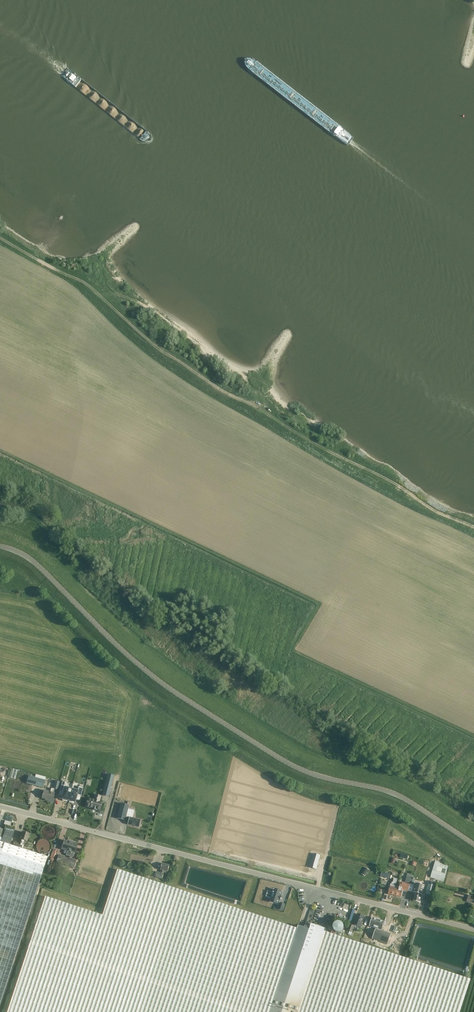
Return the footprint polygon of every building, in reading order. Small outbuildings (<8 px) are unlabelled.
[(15,779),(17,770),(11,769),(9,778),(15,779)] [(29,776),(26,784),(43,788),(45,780),(29,776)] [(106,779),(102,795),(108,796),(112,781),(106,779)] [(44,791),(42,798),(48,800),(48,801),(52,802),(54,794),(54,793),(55,789),(57,790),(59,782),(55,781),(53,789),(51,788),(50,792),(44,791)] [(68,801),(71,789),(65,787),(66,782),(62,781),(59,792),(63,793),(61,799),(63,800),(62,801),(67,802),(67,801),(68,801)] [(71,789),(68,801),(69,801),(69,802),(73,803),(75,803),(76,797),(80,798),(83,788),(79,786),(77,791),(71,789)] [(88,799),(86,806),(92,808),(92,809),(96,810),(96,809),(99,810),(102,802),(99,802),(99,800),(94,798),(94,800),(88,799)] [(120,804),(117,818),(125,820),(128,806),(120,804)] [(84,820),(93,822),(95,811),(81,809),(80,815),(85,816),(84,820)] [(140,820),(129,818),(127,824),(138,827),(140,820)] [(48,857),(22,849),(13,846),(10,845),(14,834),(4,830),(2,838),(1,842),(0,841),(0,1003),(48,857)] [(13,846),(22,849),(23,844),(24,845),(25,842),(25,841),(27,842),(29,834),(22,832),(20,840),(19,839),(18,843),(14,841),(13,846)] [(78,842),(63,838),(60,848),(67,851),(65,855),(73,858),(78,842)] [(53,861),(57,850),(54,849),(50,860),(47,871),(47,872),(46,873),(49,873),(52,864),(53,864),(54,861),(53,861)] [(309,867),(316,869),(320,856),(313,854),(309,867)] [(64,856),(61,864),(74,868),(76,860),(64,856)] [(435,862),(431,878),(443,882),(444,882),(444,880),(448,869),(448,867),(448,866),(435,862)] [(169,866),(162,864),(160,869),(161,870),(160,873),(157,872),(155,877),(162,880),(165,871),(168,872),(169,866)] [(417,867),(415,873),(425,876),(427,870),(417,867)] [(8,1011),(460,1011),(470,980),(332,934),(325,932),(326,929),(321,927),(320,927),(320,929),(317,928),(317,926),(311,924),(309,929),(304,928),(298,926),(297,929),(169,887),(133,875),(118,870),(103,916),(46,897),(8,1011)] [(393,882),(392,882),(391,884),(390,884),(390,887),(388,894),(394,896),(397,887),(396,886),(397,879),(394,878),(393,882)] [(394,896),(401,897),(403,890),(408,891),(410,885),(402,883),(401,885),(399,884),(398,887),(397,887),(394,896)] [(414,896),(413,901),(419,902),(421,898),(420,898),(421,894),(422,895),(424,886),(416,883),(414,888),(413,892),(414,892),(415,893),(414,896)] [(425,894),(433,896),(436,886),(428,884),(425,894)] [(273,898),(272,901),(280,904),(281,900),(281,901),(283,896),(282,896),(284,893),(276,890),(275,894),(274,893),(272,897),(273,898)] [(348,934),(351,935),(352,932),(353,933),(355,926),(354,926),(355,925),(360,927),(364,916),(358,914),(355,921),(354,921),(353,925),(349,924),(347,930),(349,931),(348,934)] [(387,935),(380,933),(381,930),(384,923),(379,921),(380,920),(373,918),(370,926),(376,928),(376,931),(375,931),(372,938),(364,936),(362,942),(402,955),(406,943),(386,937),(387,935)] [(339,934),(342,925),(334,921),(330,929),(339,934)]
